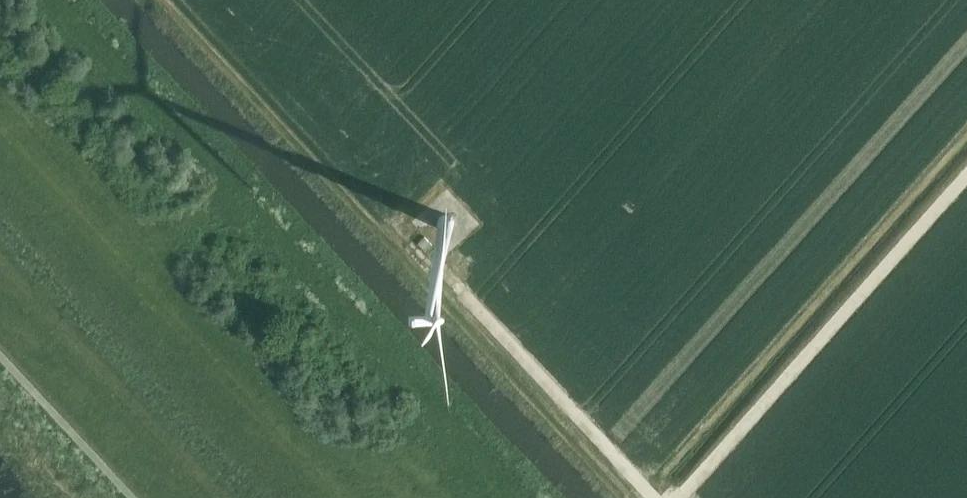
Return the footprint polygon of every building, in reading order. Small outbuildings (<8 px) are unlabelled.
[(437,223),(437,224),(438,225),(438,226),(438,227),(439,228),(439,229),(440,229),(440,230),(441,230),(442,231),(443,231),(444,232),(445,232),(446,232),(447,232),(448,231),(449,231),(450,231),(450,230),(451,230),(451,229),(452,229),(452,228),(453,228),(453,227),(453,226),(454,226),(454,225),(454,224),(454,223),(454,222),(453,221),(453,220),(453,219),(452,219),(452,218),(451,218),(451,217),(450,217),(450,216),(449,216),(448,216),(447,215),(446,215),(445,215),(444,215),(443,216),(442,216),(441,217),(440,217),(440,218),(439,218),(439,219),(438,219),(438,220),(438,221),(438,222),(437,223)]
